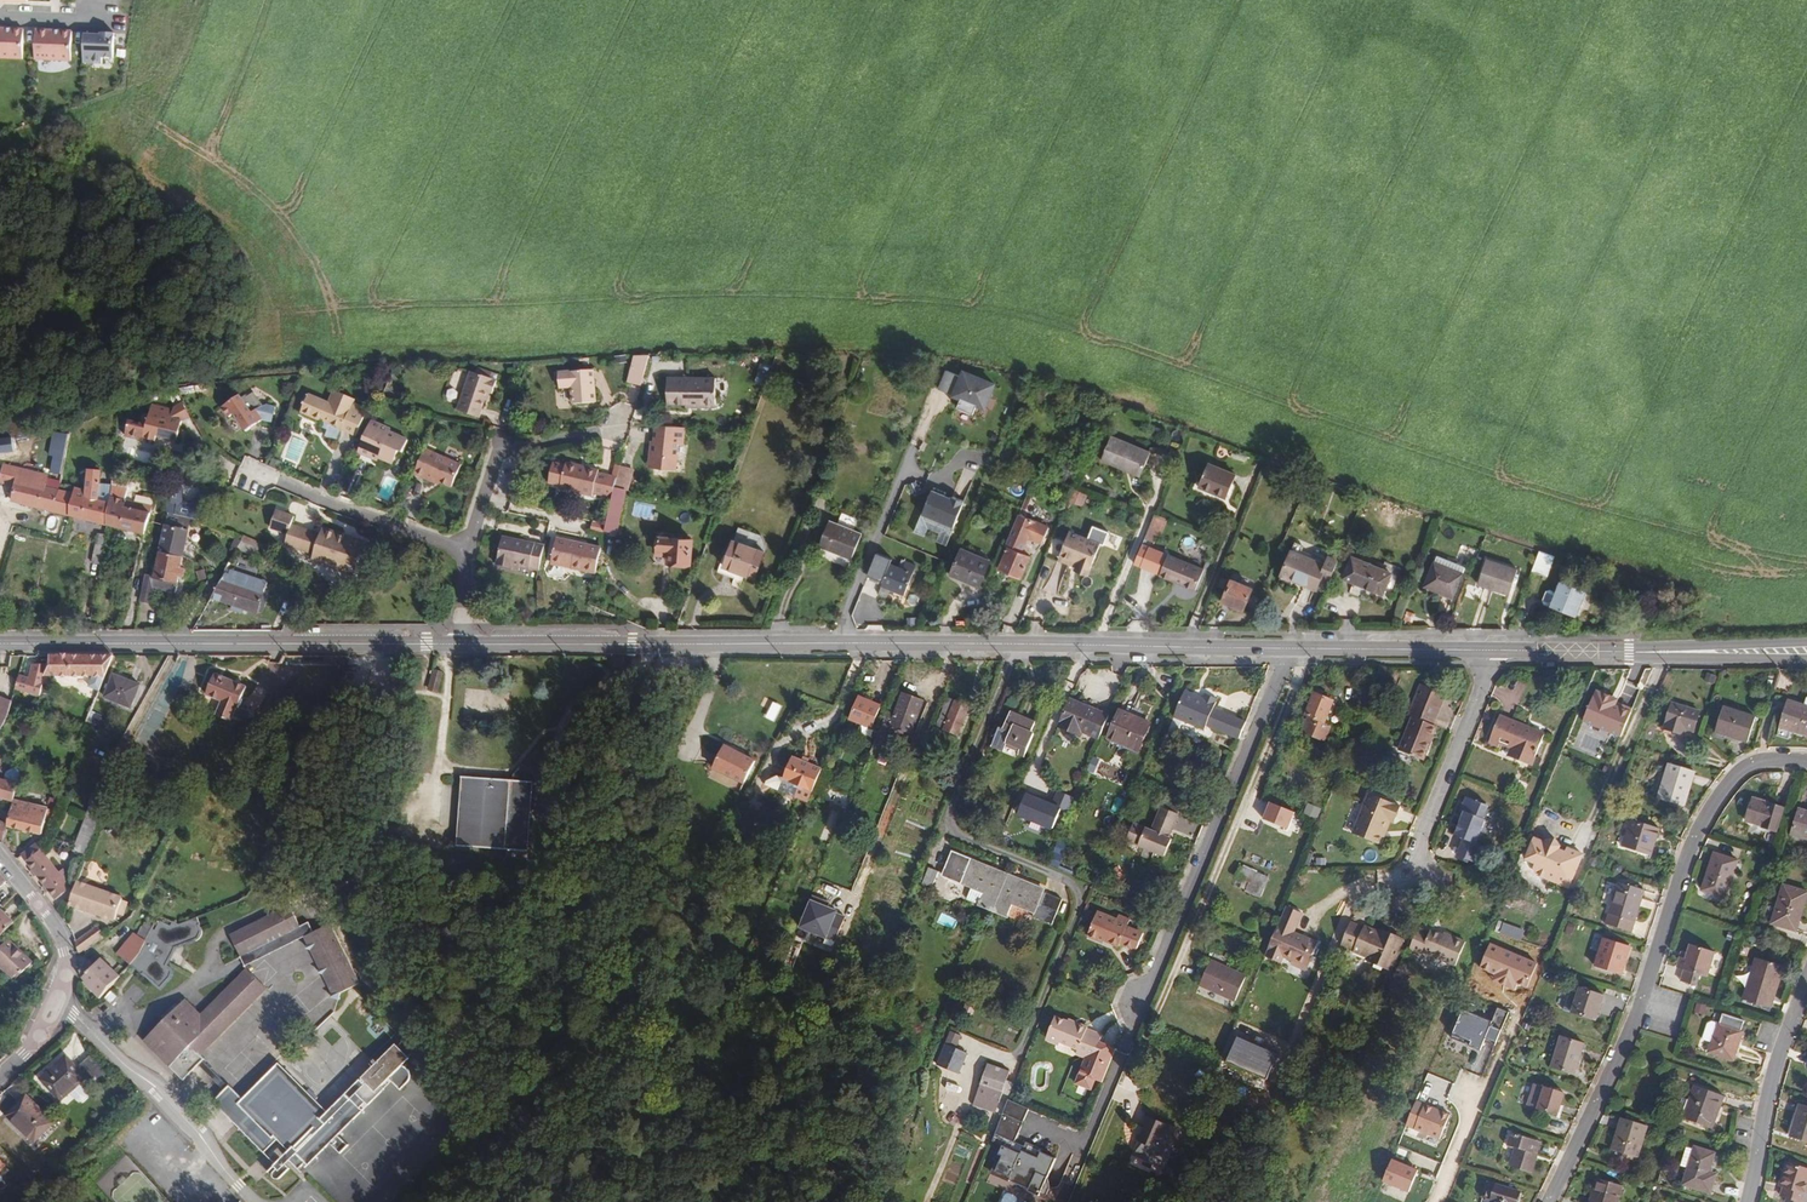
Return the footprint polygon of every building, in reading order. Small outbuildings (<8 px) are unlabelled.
[(0,28),(0,58),(19,59),(20,29),(0,28)] [(68,31),(32,30),(31,59),(67,60),(68,31)] [(97,32),(97,34),(80,34),(79,62),(109,63),(110,32),(97,32)] [(641,385),(649,355),(635,355),(628,382),(641,385)] [(478,368),(476,373),(490,378),(492,373),(478,368)] [(998,382),(962,368),(960,375),(946,370),(939,390),(953,394),(952,397),(961,400),(958,408),(973,414),(977,405),(986,410),(998,382)] [(593,370),(558,373),(560,388),(572,387),(573,404),(596,402),(593,370)] [(471,372),(458,411),(479,418),(485,400),(488,393),(490,394),(492,395),(497,381),(490,378),(476,373),(471,372)] [(667,378),(667,404),(687,404),(701,404),(716,404),(716,378),(667,378)] [(323,424),(341,432),(342,431),(356,437),(368,409),(354,402),(355,399),(334,390),(329,402),(309,394),(301,413),(323,423),(323,424)] [(246,431),(263,420),(256,411),(263,407),(254,393),(243,400),(240,395),(222,407),(229,417),(234,414),(246,431)] [(171,418),(182,421),(190,416),(181,402),(173,407),(171,418)] [(256,411),(263,420),(271,423),(276,407),(267,404),(263,407),(256,411)] [(171,418),(172,411),(153,406),(151,414),(150,414),(147,425),(129,421),(125,436),(143,440),(144,439),(155,441),(157,436),(178,441),(182,421),(171,418)] [(371,421),(358,452),(373,458),(374,455),(379,457),(393,464),(399,451),(402,453),(408,440),(388,432),(389,429),(371,421)] [(691,427),(655,424),(653,445),(656,445),(653,467),(680,470),(683,444),(689,445),(691,427)] [(1101,460),(1124,469),(1125,466),(1142,473),(1151,452),(1112,436),(1101,460)] [(51,456),(51,439),(36,440),(37,452),(43,451),(43,457),(51,456)] [(0,444),(0,451),(14,450),(13,442),(0,444)] [(151,452),(132,447),(130,459),(148,464),(149,462),(151,462),(152,461),(153,460),(153,458),(153,457),(152,455),(151,455),(151,452)] [(461,465),(425,449),(415,474),(425,478),(426,476),(452,487),(461,465)] [(611,502),(606,524),(605,526),(604,531),(615,533),(625,490),(631,468),(620,466),(617,477),(615,486),(607,484),(609,476),(598,473),(599,470),(566,462),(566,465),(565,470),(552,467),(547,488),(560,491),(559,493),(591,501),(592,498),(611,502)] [(1198,487),(1226,498),(1236,475),(1208,463),(1198,487)] [(0,477),(0,482),(15,485),(12,501),(69,516),(144,535),(153,507),(152,506),(154,499),(136,496),(134,503),(125,500),(130,479),(113,475),(112,486),(99,485),(100,472),(89,470),(85,491),(73,488),(72,494),(67,493),(44,488),(46,478),(37,476),(38,473),(3,465),(0,477)] [(1140,476),(1142,473),(1125,466),(1124,469),(1140,476)] [(634,469),(631,468),(625,490),(628,491),(634,469)] [(615,486),(617,477),(609,476),(607,484),(615,486)] [(966,502),(933,488),(915,533),(947,547),(966,502)] [(1085,493),(1074,489),(1069,500),(1081,505),(1085,493)] [(401,507),(407,510),(410,501),(405,499),(401,507)] [(153,588),(176,593),(179,576),(183,577),(185,569),(181,568),(183,556),(187,540),(192,519),(195,520),(198,509),(177,504),(169,502),(166,511),(168,514),(154,576),(146,575),(141,601),(150,603),(153,588)] [(277,511),(271,528),(288,534),(285,544),(314,554),(312,560),(355,574),(365,545),(339,536),(322,530),(320,533),(292,524),(294,517),(277,511)] [(829,521),(819,546),(852,559),(862,534),(854,531),(858,519),(842,513),(838,524),(829,521)] [(1008,547),(999,569),(1021,578),(1030,557),(1021,553),(1027,538),(1041,544),(1048,527),(1018,514),(1005,546),(1008,547)] [(1166,519),(1154,514),(1145,538),(1153,541),(1156,533),(1160,535),(1166,519)] [(590,531),(604,534),(604,531),(605,526),(592,523),(590,531)] [(1088,539),(1069,532),(1060,555),(1078,563),(1076,567),(1075,570),(1088,575),(1099,547),(1087,542),(1088,539)] [(339,534),(339,536),(365,545),(365,543),(339,534)] [(544,545),(502,537),(496,565),(512,568),(513,565),(520,566),(539,570),(544,545)] [(669,563),(690,564),(692,539),(659,537),(657,553),(666,554),(667,549),(670,550),(670,554),(669,563)] [(1145,538),(1141,546),(1150,549),(1153,541),(1145,538)] [(571,569),(595,574),(601,548),(556,539),(551,562),(572,567),(571,569)] [(1088,539),(1087,542),(1099,547),(1100,544),(1088,539)] [(192,541),(187,540),(183,556),(193,561),(196,547),(192,541)] [(734,540),(724,567),(755,578),(765,552),(734,540)] [(238,548),(257,556),(260,549),(242,541),(238,548)] [(97,544),(95,544),(92,563),(100,564),(103,545),(97,544)] [(961,549),(950,574),(980,587),(990,561),(961,549)] [(1316,590),(1326,566),(1291,551),(1282,573),(1303,582),(1303,584),(1316,590)] [(1532,570),(1547,577),(1554,557),(1539,552),(1532,570)] [(1076,567),(1078,563),(1060,555),(1058,560),(1076,567)] [(1160,575),(1195,590),(1204,569),(1168,555),(1160,575)] [(1425,586),(1453,598),(1465,567),(1437,556),(1425,586)] [(1344,578),(1382,594),(1391,573),(1352,557),(1344,578)] [(1486,559),(1478,584),(1509,595),(1517,570),(1486,559)] [(889,566),(881,587),(903,596),(915,568),(916,564),(909,561),(908,565),(906,564),(903,572),(898,570),(889,566)] [(898,570),(903,572),(906,564),(901,562),(898,570)] [(225,573),(211,598),(236,606),(237,605),(258,611),(264,593),(253,589),(243,586),(246,578),(240,576),(237,584),(227,581),(229,575),(225,573)] [(1227,580),(1222,577),(1218,586),(1224,588),(1227,580)] [(1231,579),(1222,601),(1244,610),(1253,589),(1231,579)] [(253,589),(264,593),(267,585),(255,581),(253,589)] [(1550,606),(1575,617),(1585,591),(1560,581),(1550,606)] [(445,599),(435,597),(433,607),(443,610),(445,599)] [(113,655),(50,655),(45,675),(94,676),(90,686),(100,690),(113,655)] [(624,666),(624,656),(613,656),(613,666),(624,666)] [(443,673),(434,670),(429,689),(437,692),(443,673)] [(246,687),(215,674),(206,694),(222,701),(216,716),(231,722),(237,707),(238,708),(246,687)] [(1718,677),(1707,674),(1705,681),(1716,685),(1718,677)] [(44,681),(19,675),(15,688),(40,694),(44,681)] [(114,675),(105,697),(131,708),(140,685),(114,675)] [(1185,691),(1174,717),(1204,730),(1215,704),(1203,698),(1185,691)] [(1593,696),(1583,720),(1621,736),(1631,712),(1615,705),(1618,699),(1597,691),(1595,697),(1593,696)] [(1206,692),(1203,698),(1215,704),(1218,697),(1206,692)] [(1309,716),(1302,732),(1324,741),(1331,725),(1324,723),(1330,710),(1333,701),(1324,697),(1323,694),(1318,692),(1315,693),(1306,715),(1309,716)] [(923,701),(902,693),(894,715),(887,711),(882,723),(891,726),(911,733),(923,701)] [(0,697),(0,730),(8,716),(12,701),(0,697)] [(957,735),(969,706),(948,698),(938,724),(945,727),(944,729),(957,735)] [(1412,717),(1399,751),(1423,760),(1430,742),(1428,741),(1434,725),(1433,725),(1439,708),(1415,698),(1408,716),(1412,717)] [(1099,738),(1109,716),(1070,699),(1059,727),(1079,735),(1081,731),(1099,738)] [(1787,701),(1779,726),(1792,730),(1806,735),(1806,707),(1802,706),(1787,701)] [(1700,712),(1672,703),(1664,729),(1677,733),(1678,727),(1686,729),(1694,732),(1700,712)] [(1723,707),(1715,732),(1748,742),(1756,717),(1723,707)] [(1333,726),(1338,713),(1330,710),(1324,723),(1331,725),(1333,726)] [(1150,723),(1119,711),(1108,738),(1139,751),(1150,723)] [(995,738),(992,746),(1004,751),(1006,745),(1020,751),(1018,754),(1024,757),(1034,734),(1031,733),(1035,723),(1010,712),(1003,729),(999,727),(997,733),(993,736),(995,738)] [(1499,716),(1488,744),(1498,748),(1500,743),(1512,748),(1520,752),(1517,760),(1531,766),(1544,734),(1499,716)] [(852,720),(850,719),(841,741),(862,750),(871,728),(862,724),(852,720)] [(875,739),(884,743),(891,726),(882,723),(875,739)] [(1430,742),(1437,726),(1434,725),(1428,741),(1430,742)] [(1792,730),(1779,726),(1776,736),(1789,740),(1792,730)] [(1677,733),(1684,735),(1686,729),(1678,727),(1677,733)] [(724,745),(713,767),(744,783),(755,761),(724,745)] [(1512,748),(1508,756),(1517,760),(1520,752),(1512,748)] [(802,761),(792,757),(783,778),(777,776),(767,781),(766,785),(809,802),(812,794),(819,777),(822,769),(807,763),(802,761)] [(1669,763),(1659,799),(1683,806),(1694,771),(1669,763)] [(14,802),(21,771),(14,769),(7,773),(5,780),(0,779),(0,798),(14,802)] [(822,798),(829,781),(819,777),(812,794),(822,798)] [(99,781),(74,851),(87,856),(112,786),(99,781)] [(1194,785),(1190,792),(1201,797),(1204,789),(1194,785)] [(1054,804),(1027,792),(1018,815),(1054,831),(1062,807),(1072,811),(1078,796),(1059,790),(1054,804)] [(1390,817),(1395,819),(1400,806),(1369,793),(1353,833),(1379,844),(1382,836),(1390,817)] [(1783,808),(1752,798),(1745,821),(1762,826),(1762,828),(1776,832),(1783,808)] [(1182,805),(1166,799),(1162,807),(1178,814),(1182,805)] [(1265,819),(1291,828),(1297,809),(1270,801),(1265,819)] [(7,826),(42,834),(46,820),(49,809),(14,802),(7,826)] [(1453,862),(1470,869),(1477,852),(1472,850),(1482,827),(1480,826),(1485,813),(1463,804),(1458,818),(1461,819),(1452,843),(1460,846),(1453,862)] [(1309,805),(1305,816),(1320,822),(1324,811),(1309,805)] [(1134,824),(1127,840),(1154,852),(1152,857),(1154,860),(1160,862),(1163,861),(1172,839),(1168,838),(1166,837),(1168,832),(1170,832),(1171,831),(1178,814),(1162,807),(1152,831),(1134,824)] [(55,810),(49,809),(46,820),(51,821),(55,810)] [(1791,834),(1806,839),(1806,812),(1799,809),(1791,834)] [(1295,816),(1292,828),(1300,831),(1303,819),(1295,816)] [(1390,817),(1382,836),(1383,837),(1391,819),(1395,821),(1395,819),(1390,817)] [(1659,829),(1632,820),(1623,846),(1647,854),(1652,837),(1656,838),(1659,829)] [(1647,854),(1651,855),(1656,838),(1652,837),(1647,854)] [(472,841),(472,847),(507,850),(508,840),(478,838),(478,841),(472,841)] [(1545,843),(1534,838),(1526,859),(1537,863),(1535,867),(1538,875),(1544,877),(1551,875),(1552,878),(1551,880),(1569,888),(1583,855),(1568,849),(1566,853),(1559,850),(1560,846),(1555,839),(1546,840),(1545,843)] [(1069,846),(1060,842),(1055,853),(1064,857),(1069,846)] [(70,877),(64,869),(59,872),(38,843),(22,855),(56,900),(71,888),(65,880),(70,877)] [(994,870),(952,852),(943,875),(972,887),(985,892),(980,904),(979,905),(993,911),(1006,879),(993,874),(994,870)] [(1248,853),(1246,860),(1259,865),(1261,858),(1248,853)] [(1714,853),(1701,890),(1725,898),(1738,861),(1714,853)] [(921,866),(912,888),(919,891),(921,886),(928,869),(921,866)] [(1240,867),(1236,877),(1243,880),(1240,887),(1247,889),(1246,891),(1261,897),(1268,878),(1240,867)] [(928,869),(921,886),(931,890),(938,872),(929,868),(928,869)] [(1008,875),(994,870),(993,874),(1006,879),(1008,875)] [(1008,875),(1006,879),(1019,884),(1021,880),(1008,875)] [(1034,912),(1032,917),(1052,925),(1062,899),(1046,892),(1041,906),(1037,904),(1043,889),(1021,880),(1019,884),(1006,879),(993,911),(1007,916),(1012,904),(1034,912)] [(123,898),(77,882),(70,904),(116,920),(118,913),(122,900),(123,898)] [(1644,890),(1618,882),(1605,924),(1631,932),(1640,905),(1638,905),(1640,898),(1642,899),(1644,890)] [(1783,885),(1777,905),(1779,905),(1773,924),(1796,931),(1806,896),(1806,892),(1783,885)] [(972,887),(967,899),(980,904),(985,892),(972,887)] [(118,913),(124,915),(128,902),(122,900),(118,913)] [(837,912),(810,900),(800,927),(835,940),(845,916),(837,913),(837,912)] [(323,975),(332,993),(331,997),(338,1000),(341,993),(360,983),(330,924),(314,932),(309,922),(300,926),(290,905),(230,935),(241,957),(299,928),(304,937),(308,944),(306,949),(311,950),(320,969),(319,973),(323,975)] [(1302,913),(1286,906),(1265,956),(1281,963),(1283,957),(1293,961),(1304,966),(1309,954),(1313,955),(1318,943),(1307,938),(1306,940),(1293,934),(1302,913)] [(0,938),(15,922),(1,910),(0,911),(0,938)] [(1097,911),(1087,936),(1101,942),(1104,940),(1105,937),(1120,944),(1136,950),(1143,933),(1127,927),(1130,920),(1119,915),(1117,919),(1097,911)] [(159,916),(150,912),(143,927),(152,931),(153,929),(159,917),(159,916)] [(131,965),(139,971),(160,990),(171,978),(173,975),(173,971),(171,967),(168,965),(176,948),(195,941),(200,938),(202,932),(201,927),(197,917),(177,925),(172,923),(171,926),(160,920),(155,930),(153,929),(152,931),(146,941),(139,953),(131,965)] [(1351,922),(1342,943),(1355,948),(1354,950),(1369,956),(1367,960),(1391,969),(1404,939),(1390,933),(1389,936),(1379,932),(1365,926),(1364,928),(1351,922)] [(1575,925),(1568,922),(1564,933),(1571,936),(1575,925)] [(1527,930),(1505,923),(1503,929),(1519,935),(1517,940),(1523,941),(1527,930)] [(105,935),(98,926),(76,942),(79,953),(105,935)] [(118,954),(131,965),(139,953),(146,941),(152,931),(143,927),(138,935),(135,933),(118,954)] [(299,928),(241,957),(245,966),(304,937),(299,928)] [(1450,938),(1431,930),(1430,933),(1419,928),(1409,951),(1421,956),(1422,952),(1455,966),(1466,942),(1451,936),(1450,938)] [(1104,940),(1119,947),(1120,944),(1105,937),(1104,940)] [(1596,966),(1621,975),(1630,946),(1605,938),(1596,966)] [(33,962),(9,939),(0,949),(0,964),(6,970),(16,980),(33,962)] [(1537,963),(1491,944),(1480,969),(1497,975),(1494,981),(1514,990),(1517,984),(1527,988),(1537,963)] [(1682,952),(1677,968),(1685,970),(1681,981),(1696,986),(1699,974),(1707,977),(1714,952),(1691,945),(1688,953),(1682,952)] [(1291,964),(1306,970),(1313,955),(1309,954),(1304,966),(1293,961),(1291,964)] [(121,976),(102,958),(94,966),(91,962),(81,971),(83,977),(100,998),(121,976)] [(1756,958),(1742,1000),(1771,1008),(1773,999),(1768,997),(1770,990),(1776,992),(1784,966),(1756,958)] [(1203,977),(1200,985),(1235,1000),(1246,977),(1210,961),(1207,969),(1203,977)] [(1207,969),(1200,966),(1196,974),(1203,977),(1207,969)] [(266,988),(247,969),(202,1015),(185,999),(183,1001),(181,999),(170,1009),(172,1012),(163,1022),(144,1041),(184,1080),(199,1065),(203,1061),(204,1059),(200,1055),(266,988)] [(1572,1013),(1595,1020),(1603,995),(1580,988),(1572,1013)] [(113,1005),(119,998),(112,991),(105,998),(113,1005)] [(358,997),(351,1004),(357,1010),(364,1003),(358,997)] [(101,1010),(103,1013),(110,1006),(107,1003),(101,1010)] [(1491,1023),(1463,1010),(1452,1037),(1481,1050),(1487,1038),(1497,1042),(1509,1012),(1498,1008),(1491,1023)] [(170,1009),(160,1019),(163,1022),(172,1012),(170,1009)] [(1055,1016),(1047,1037),(1049,1041),(1056,1044),(1060,1042),(1078,1049),(1076,1054),(1086,1058),(1076,1083),(1091,1090),(1095,1080),(1102,1083),(1116,1049),(1099,1042),(1102,1035),(1087,1029),(1088,1027),(1078,1023),(1077,1026),(1068,1023),(1068,1022),(1055,1016)] [(1743,1032),(1718,1023),(1708,1052),(1733,1060),(1743,1032)] [(951,1032),(946,1044),(955,1048),(960,1036),(951,1032)] [(1273,1051),(1237,1036),(1227,1062),(1263,1077),(1273,1051)] [(1584,1044),(1561,1036),(1551,1067),(1574,1074),(1584,1044)] [(396,1044),(373,1066),(378,1071),(386,1062),(387,1061),(388,1061),(389,1061),(390,1061),(402,1065),(410,1058),(408,1056),(406,1058),(402,1054),(404,1052),(396,1044)] [(955,1048),(946,1044),(937,1065),(958,1074),(967,1053),(955,1048)] [(404,1052),(402,1054),(406,1058),(408,1056),(411,1054),(406,1050),(404,1052)] [(66,1055),(40,1079),(60,1101),(70,1092),(79,1084),(86,1078),(89,1080),(95,1074),(98,1078),(105,1071),(91,1055),(77,1067),(66,1055)] [(203,1061),(199,1065),(224,1091),(213,1102),(219,1108),(233,1094),(240,1101),(243,1099),(229,1085),(228,1086),(203,1061)] [(233,1094),(219,1108),(238,1126),(241,1123),(244,1127),(241,1130),(264,1153),(277,1140),(290,1152),(286,1157),(298,1169),(305,1163),(308,1165),(334,1140),(336,1142),(332,1145),(340,1154),(348,1146),(338,1135),(363,1110),(360,1108),(366,1103),(368,1105),(385,1089),(382,1086),(389,1079),(400,1090),(407,1083),(409,1080),(410,1078),(410,1074),(410,1072),(409,1070),(407,1068),(405,1067),(402,1065),(390,1061),(389,1061),(388,1061),(387,1061),(386,1062),(378,1071),(373,1066),(330,1109),(328,1112),(324,1116),(277,1068),(274,1072),(260,1086),(258,1084),(250,1091),(252,1093),(246,1099),(251,1104),(247,1108),(240,1101),(233,1094)] [(279,1063),(258,1084),(260,1086),(274,1072),(277,1068),(324,1116),(328,1112),(279,1063)] [(1006,1080),(1009,1071),(988,1064),(978,1092),(1000,1099),(995,1111),(1002,1114),(1008,1099),(1014,1083),(1006,1080)] [(1673,1068),(1669,1080),(1680,1084),(1684,1072),(1673,1068)] [(1200,1070),(1195,1075),(1205,1085),(1210,1080),(1200,1070)] [(87,1094),(85,1091),(79,1084),(70,1092),(76,1099),(79,1101),(83,1102),(87,1097),(87,1094)] [(1724,1096),(1695,1085),(1689,1100),(1683,1117),(1683,1118),(1712,1129),(1717,1114),(1715,1113),(1717,1108),(1719,1108),(1724,1096)] [(1564,1093),(1545,1087),(1538,1109),(1557,1115),(1564,1093)] [(243,1099),(240,1101),(247,1108),(251,1104),(246,1099),(252,1093),(250,1091),(243,1099)] [(1000,1099),(978,1092),(974,1104),(995,1111),(1000,1099)] [(27,1096),(7,1116),(35,1142),(54,1122),(27,1096)] [(1689,1100),(1683,1098),(1677,1114),(1683,1117),(1689,1100)] [(1439,1141),(1450,1114),(1417,1101),(1406,1127),(1439,1141)] [(1789,1137),(1806,1142),(1806,1106),(1800,1103),(1789,1137)] [(1180,1131),(1149,1118),(1140,1140),(1159,1149),(1158,1150),(1169,1155),(1180,1131)] [(1626,1119),(1622,1118),(1612,1150),(1621,1153),(1631,1156),(1637,1157),(1647,1126),(1642,1124),(1626,1119)] [(1535,1140),(1512,1133),(1508,1145),(1516,1148),(1510,1166),(1531,1173),(1537,1154),(1532,1152),(1535,1140)] [(1005,1190),(1022,1147),(1004,1140),(999,1151),(996,1150),(992,1160),(995,1162),(986,1183),(1005,1190)] [(1537,1154),(1541,1142),(1535,1140),(1532,1152),(1537,1154)] [(1694,1149),(1687,1147),(1681,1166),(1688,1168),(1694,1149)] [(1688,1168),(1683,1185),(1711,1193),(1716,1174),(1709,1172),(1715,1153),(1695,1147),(1694,1149),(1688,1168)] [(1022,1154),(1020,1153),(1010,1178),(1012,1179),(1011,1182),(1031,1191),(1030,1193),(1041,1198),(1043,1196),(1047,1198),(1052,1189),(1049,1180),(1058,1159),(1043,1153),(1040,1158),(1024,1151),(1022,1154)] [(1418,1169),(1393,1159),(1385,1183),(1409,1192),(1418,1169)] [(284,1162),(274,1172),(273,1174),(273,1175),(274,1178),(275,1179),(277,1179),(278,1179),(280,1178),(290,1168),(284,1162)] [(1781,1196),(1787,1198),(1800,1201),(1806,1201),(1806,1194),(1806,1193),(1806,1189),(1806,1169),(1794,1165),(1787,1163),(1783,1175),(1787,1176),(1784,1187),(1781,1196)] [(1624,1187),(1597,1178),(1592,1193),(1594,1194),(1592,1201),(1590,1200),(1590,1201),(1620,1201),(1624,1187)] [(1520,1192),(1488,1182),(1483,1196),(1485,1200),(1491,1201),(1517,1201),(1520,1192)]
